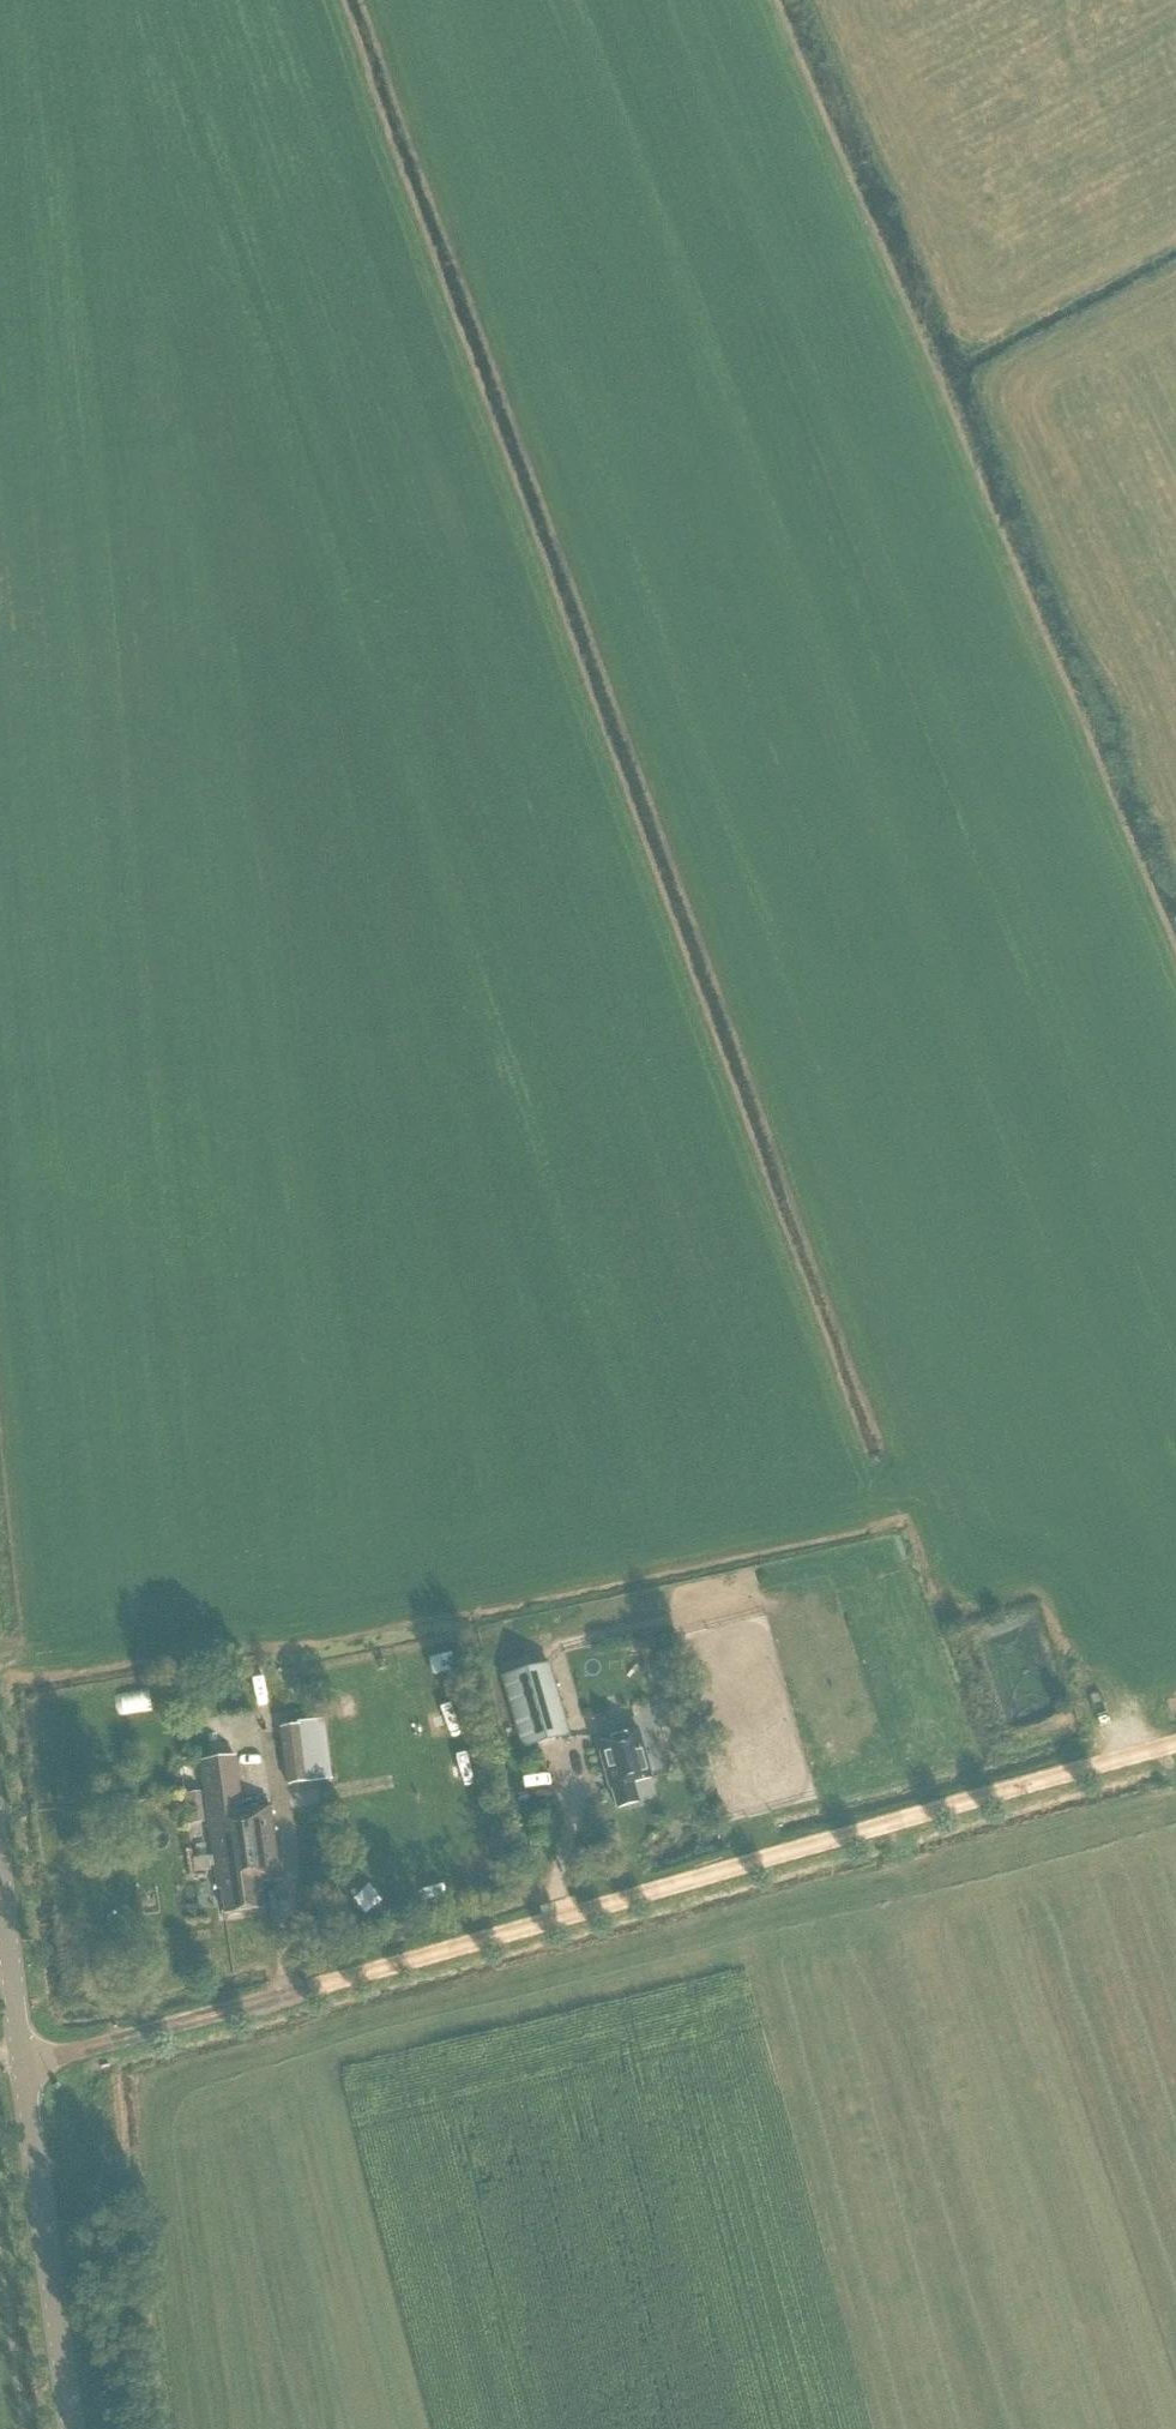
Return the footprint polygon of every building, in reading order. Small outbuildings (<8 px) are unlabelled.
[(549,1665),(503,1678),(523,1748),(569,1735),(549,1665)] [(324,1723),(280,1729),(287,1785),(332,1779),(324,1723)] [(638,1728),(596,1740),(610,1790),(612,1789),(617,1808),(639,1803),(633,1783),(652,1778),(638,1728)] [(240,1810),(232,1756),(197,1761),(217,1891),(220,1890),(223,1916),(264,1909),(260,1883),(280,1880),(269,1805),(240,1810)]
